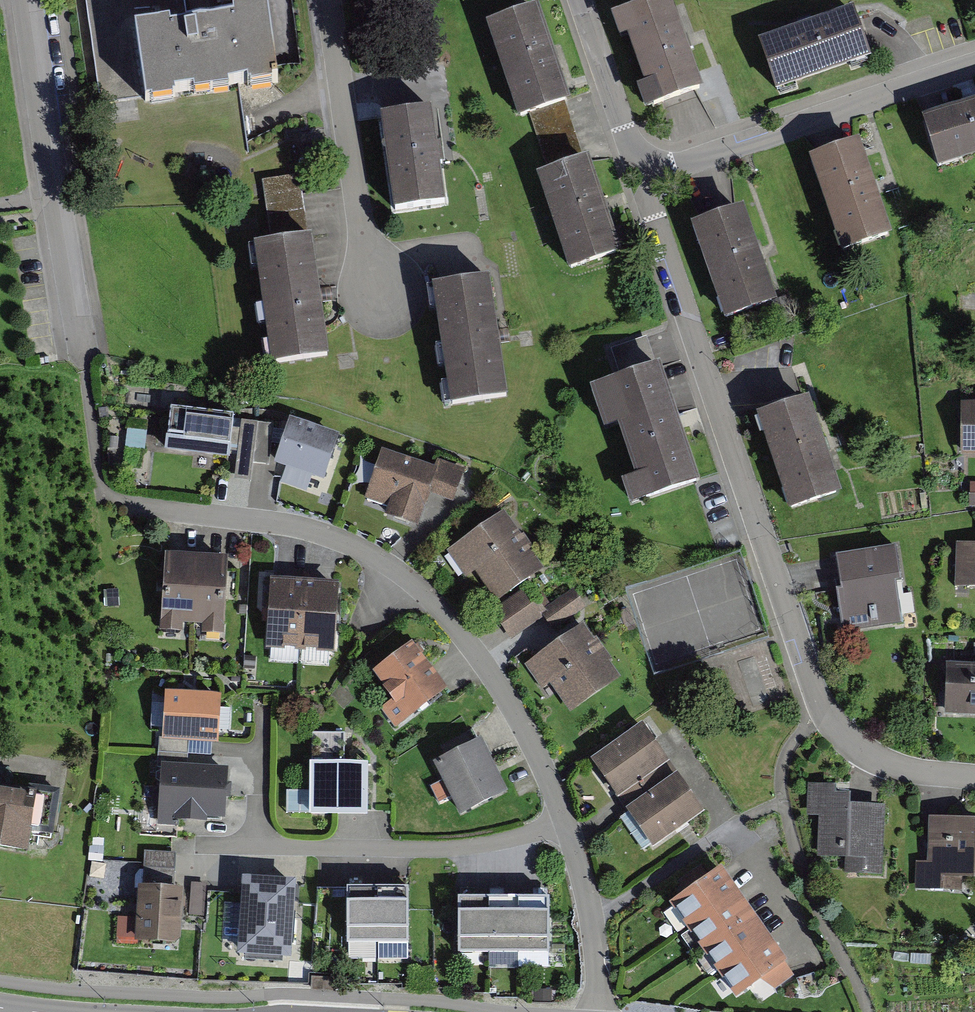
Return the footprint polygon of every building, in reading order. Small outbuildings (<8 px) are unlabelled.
[(183,0),(86,0),(99,103),(147,97),(277,85),(268,7),(186,17),(183,0)] [(545,0),(486,0),(541,144),(593,125),(545,0)] [(622,18),(653,118),(715,99),(685,0),(682,0),(622,18)] [(877,11),(767,44),(784,99),(893,67),(877,11)] [(927,119),(941,169),(974,160),(974,107),(927,119)] [(453,109),(379,117),(390,221),(463,213),(453,109)] [(879,143),(817,159),(843,255),(905,238),(879,143)] [(606,162),(546,182),(577,278),(637,258),(606,162)] [(788,302),(756,204),(699,222),(731,320),(788,302)] [(340,355),(333,240),(252,246),(259,360),(340,355)] [(523,399),(513,281),(431,287),(441,406),(523,399)] [(708,486),(671,366),(611,385),(648,505),(708,486)] [(859,499),(826,399),(767,418),(799,518),(859,499)] [(965,404),(965,456),(974,456),(974,404),(965,404)] [(241,417),(166,407),(160,451),(237,461),(239,448),(245,449),(241,482),(255,484),(262,426),(251,425),(250,429),(240,428),(241,417)] [(354,434),(294,420),(281,472),(342,486),(354,434)] [(471,473),(385,447),(365,512),(429,532),(439,499),(461,506),(471,473)] [(370,486),(376,460),(363,458),(358,484),(370,486)] [(552,575),(510,518),(457,556),(517,639),(546,617),(557,632),(589,608),(575,589),(553,605),(538,586),(552,575)] [(959,545),(958,593),(974,593),(974,546),(959,545)] [(914,627),(911,552),(840,555),(843,630),(914,627)] [(202,559),(169,557),(166,618),(200,619),(202,559)] [(231,560),(202,559),(200,619),(229,620),(231,560)] [(306,584),(275,583),(271,647),(302,649),(306,584)] [(334,586),(306,584),(302,649),(330,650),(334,586)] [(634,678),(598,622),(533,664),(551,691),(562,684),(580,712),(634,678)] [(419,644),(382,673),(404,700),(392,710),(407,730),(457,691),(419,644)] [(946,663),(945,718),(974,718),(974,664),(946,663)] [(230,700),(173,695),(169,740),(227,745),(230,700)] [(668,761),(641,723),(592,758),(619,796),(668,761)] [(379,734),(313,735),(315,818),(380,817),(379,734)] [(468,823),(522,797),(495,740),(441,765),(468,823)] [(237,769),(165,768),(165,828),(236,829),(237,769)] [(704,812),(677,774),(627,811),(654,848),(704,812)] [(847,785),(814,784),(814,817),(826,817),(825,860),(848,860),(848,877),(890,878),(891,804),(864,804),(864,791),(847,791),(847,785)] [(0,786),(0,848),(27,852),(37,792),(0,786)] [(311,806),(310,790),(290,791),(291,807),(311,806)] [(930,817),(926,887),(974,890),(974,880),(974,819),(930,817)] [(757,895),(742,872),(685,909),(700,933),(757,895)] [(307,963),(310,886),(244,884),(242,961),(307,963)] [(193,950),(196,889),(141,891),(141,949),(193,950)] [(387,892),(351,893),(352,955),(387,955),(387,892)] [(419,892),(387,892),(387,955),(420,954),(419,892)] [(559,893),(526,894),(526,954),(559,954),(559,893)] [(494,894),(461,894),(462,955),(495,954),(494,894)] [(526,894),(494,894),(495,954),(526,954),(526,894)] [(757,895),(700,933),(714,955),(772,918),(757,895)] [(788,942),(772,918),(714,955),(730,979),(788,942)] [(788,942),(730,979),(746,1004),(804,967),(788,942)]
